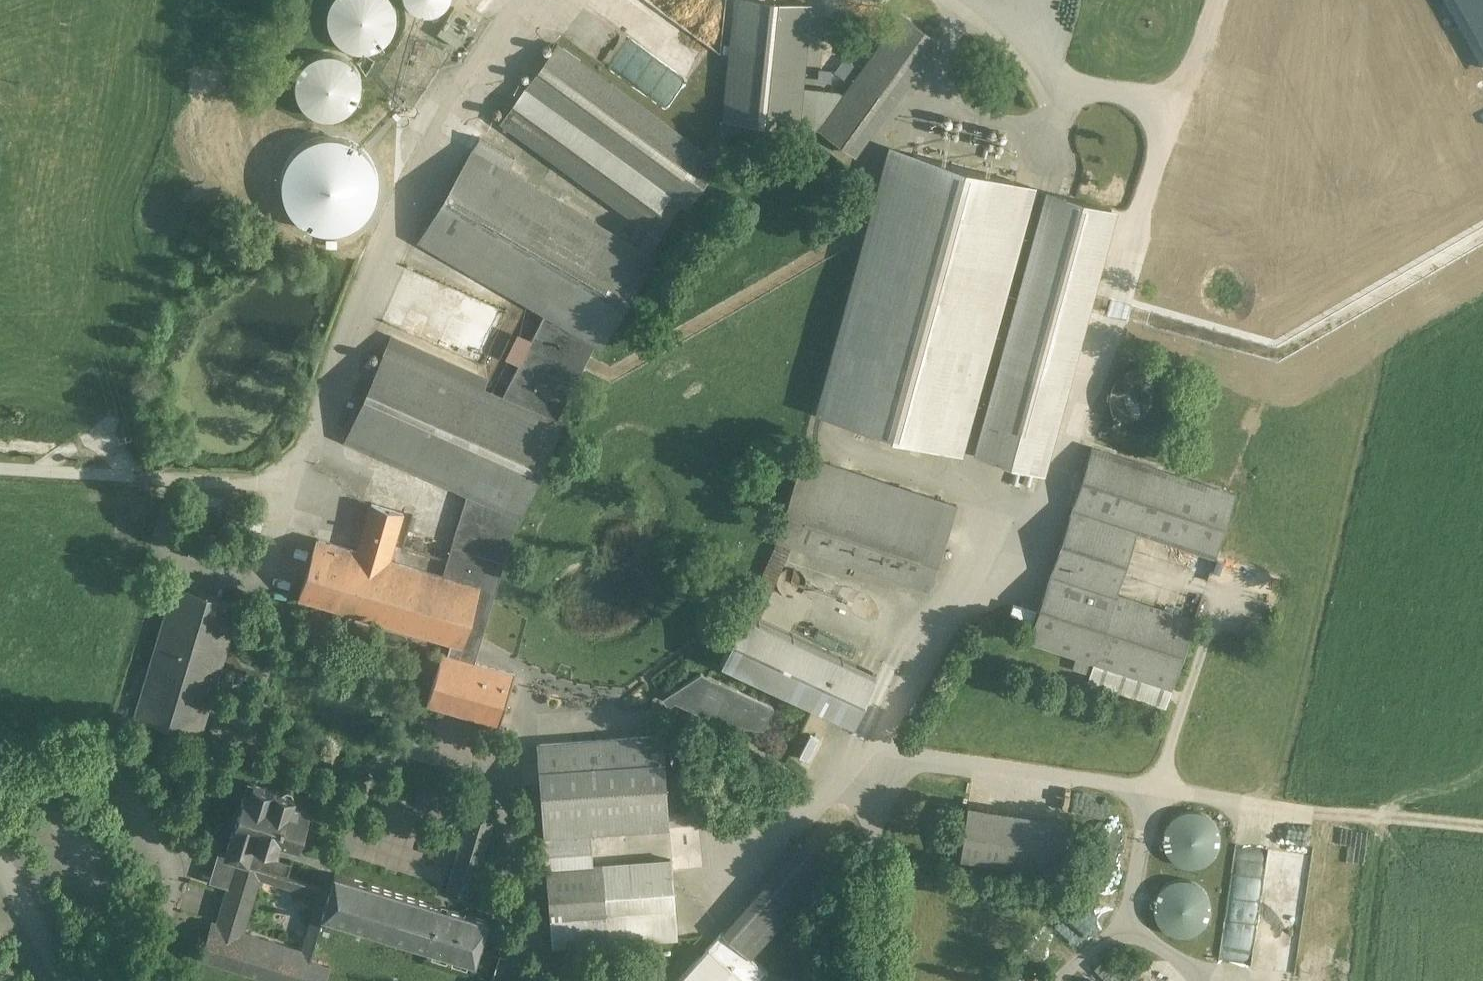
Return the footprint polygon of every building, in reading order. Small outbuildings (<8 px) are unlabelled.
[(395,31),(397,19),(395,8),(391,0),(334,0),(329,9),(328,19),(330,31),(336,41),(345,49),(357,53),(368,53),(380,49),(389,41),(395,31)] [(450,0),(405,0),(408,6),(415,12),(423,15),(432,14),(440,11),(447,6),(450,0)] [(769,0),(739,0),(727,119),(794,125),(798,88),(807,4),(769,0)] [(1482,26),(1482,0),(1468,0),(1482,26)] [(859,17),(840,10),(836,21),(855,28),(859,17)] [(843,95),(819,128),(855,154),(937,40),(902,14),(878,47),(875,52),(843,95)] [(879,24),(860,17),(856,28),(874,35),(879,24)] [(878,47),(829,30),(827,35),(875,52),(878,47)] [(719,163),(557,44),(524,89),(501,122),(648,229),(670,195),(681,203),(687,208),(719,163)] [(355,108),(361,97),(363,85),(361,75),(356,65),(348,58),(338,53),(328,51),(317,53),(307,58),(300,66),(295,76),(294,86),(296,98),(302,108),(311,116),(323,120),(335,120),(346,115),(355,108)] [(838,92),(798,88),(794,125),(819,128),(843,95),(838,92)] [(963,120),(944,115),(938,134),(958,139),(963,120)] [(1008,132),(989,127),(983,146),(1002,151),(1008,132)] [(514,157),(479,137),(471,150),(507,170),(514,157)] [(507,170),(471,150),(419,240),(545,314),(595,343),(602,347),(655,257),(649,254),(637,247),(507,170)] [(1030,186),(897,150),(825,412),(958,448),(1030,186)] [(1111,209),(1053,193),(1007,361),(1065,377),(1111,209)] [(648,229),(637,247),(649,254),(681,203),(670,195),(648,229)] [(402,268),(383,319),(424,334),(424,336),(484,358),(503,305),(402,268)] [(488,377),(391,334),(345,439),(467,493),(444,573),(390,557),(404,511),(372,502),(358,548),(354,546),(336,606),(446,638),(426,701),(500,723),(514,673),(474,661),(517,515),(521,516),(563,421),(557,418),(595,343),(545,314),(503,394),(484,386),(488,377)] [(1065,377),(1007,361),(982,452),(1040,468),(1065,377)] [(1143,416),(1167,416),(1167,388),(1147,388),(1147,368),(1138,368),(1138,402),(1143,402),(1143,416)] [(1238,496),(1093,448),(1030,639),(1096,661),(1174,687),(1196,622),(1118,595),(1139,531),(1218,557),(1238,496)] [(957,503),(803,454),(776,539),(778,539),(748,613),(743,610),(721,658),(854,718),(875,671),(760,618),(791,543),(930,588),(957,503)] [(354,546),(319,536),(301,595),(336,606),(354,546)] [(238,605),(175,586),(137,715),(199,733),(238,605)] [(1174,687),(1096,661),(1089,680),(1168,707),(1174,687)] [(775,705),(700,671),(670,691),(676,701),(725,723),(765,726),(775,705)] [(534,682),(534,694),(550,695),(550,682),(534,682)] [(605,707),(606,691),(589,690),(588,706),(605,707)] [(662,736),(538,746),(538,745),(537,746),(538,768),(544,837),(588,833),(667,827),(669,827),(662,736)] [(240,806),(237,805),(233,819),(236,820),(228,850),(225,858),(223,858),(221,866),(223,866),(219,878),(218,880),(228,883),(217,922),(212,920),(203,952),(292,978),(291,980),(326,980),(331,965),(310,959),(313,950),(246,930),(262,875),(245,870),(254,839),(278,846),(280,838),(298,843),(309,805),(294,800),(296,793),(294,787),(288,785),(282,789),(255,781),(252,790),(246,788),(240,806)] [(473,806),(450,890),(472,896),(495,812),(473,806)] [(1066,822),(967,806),(960,854),(1058,870),(1066,822)] [(1207,871),(1227,825),(1185,807),(1165,853),(1207,871)] [(588,833),(544,837),(546,869),(547,869),(591,865),(588,833)] [(1366,848),(1365,833),(1333,835),(1334,849),(1366,848)] [(780,867),(722,931),(749,955),(833,862),(806,838),(780,867)] [(591,865),(547,869),(550,917),(673,907),(669,859),(591,865)] [(490,919),(336,874),(324,915),(477,961),(490,919)] [(1211,883),(1164,879),(1159,931),(1206,935),(1211,883)] [(1281,894),(1263,891),(1252,963),(1286,968),(1295,903),(1280,900),(1281,894)] [(673,907),(550,917),(553,946),(675,936),(673,907)] [(1099,930),(1102,915),(1071,909),(1069,924),(1099,930)] [(677,980),(760,980),(768,972),(749,955),(722,931),(677,980)] [(501,951),(493,977),(496,978),(495,980),(534,980),(539,963),(501,951)]
